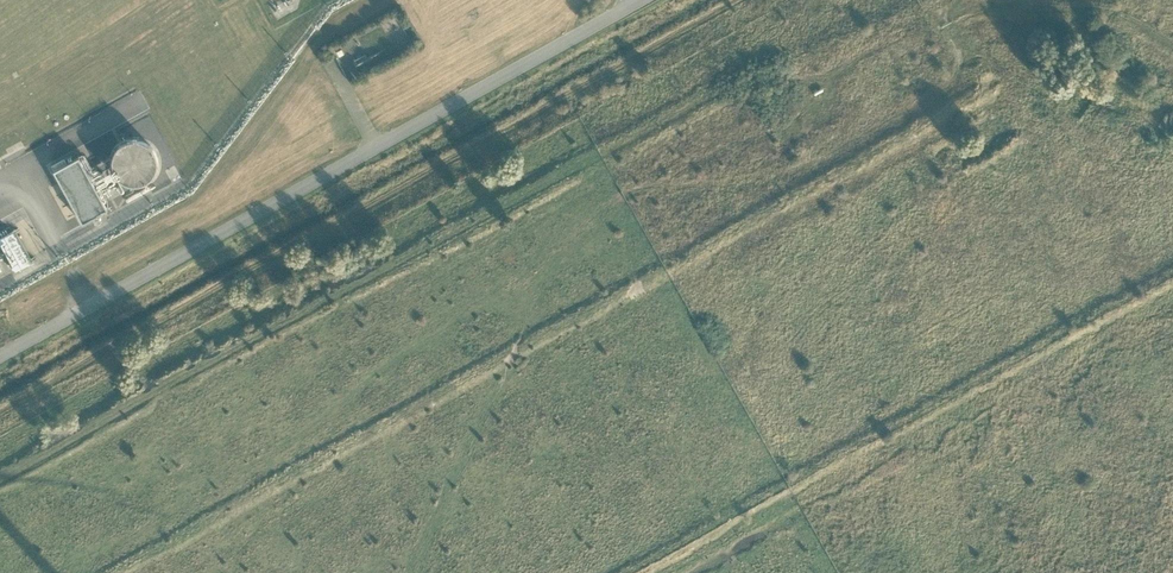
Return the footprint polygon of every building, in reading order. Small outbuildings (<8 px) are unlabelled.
[(117,146),(114,150),(111,158),(111,165),(113,172),(117,178),(123,182),(128,184),(136,185),(142,183),(149,180),(154,173),(157,165),(156,155),(153,148),(145,141),(137,139),(132,139),(123,141),(117,146)] [(108,209),(79,156),(54,170),(83,223),(108,209)] [(13,231),(0,238),(0,245),(15,271),(31,262),(13,231)]
